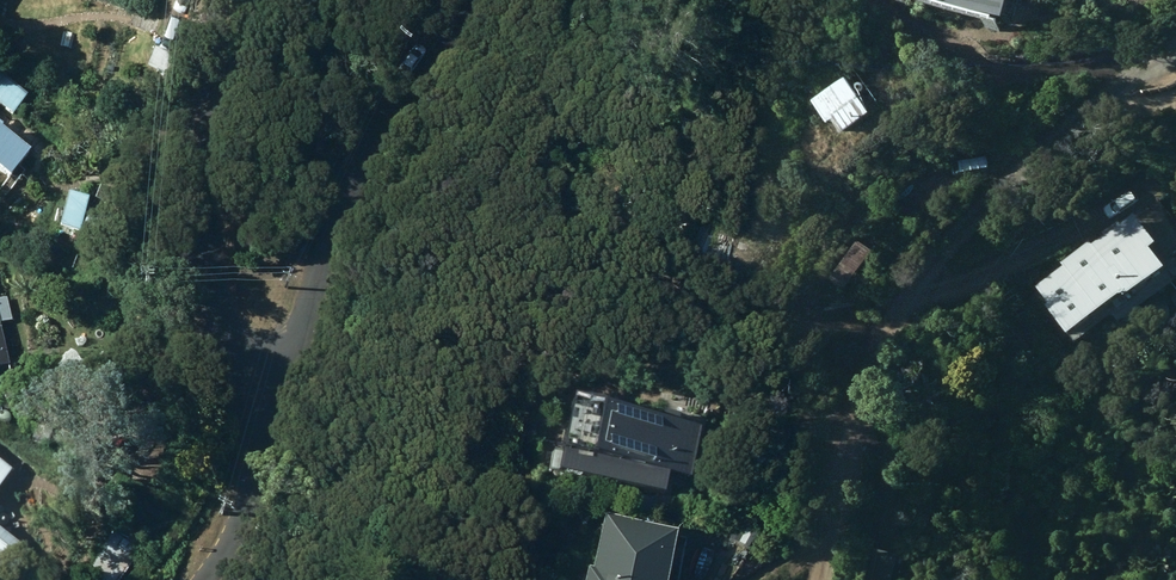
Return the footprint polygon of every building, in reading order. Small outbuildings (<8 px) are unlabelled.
[(1007,20),(1012,0),(942,0),(1007,20)] [(0,73),(0,100),(13,109),(26,90),(0,73)] [(871,109),(849,76),(838,83),(834,77),(824,84),(827,90),(815,99),(828,119),(833,116),(842,128),(871,109)] [(8,178),(28,151),(0,131),(0,172),(8,178)] [(80,227),(89,191),(73,187),(65,223),(80,227)] [(1069,346),(1175,272),(1175,270),(1137,214),(1029,288),(1069,346)] [(7,362),(1,321),(11,320),(6,294),(0,295),(0,363),(7,362)] [(667,443),(673,417),(637,409),(633,429),(600,421),(602,411),(572,404),(565,439),(583,442),(579,458),(582,458),(580,472),(588,473),(590,466),(623,472),(618,493),(655,501),(663,466),(667,467),(672,445),(667,443)] [(0,457),(0,484),(13,468),(0,457)] [(673,535),(596,520),(585,579),(664,579),(673,535)] [(0,579),(8,579),(32,551),(0,524),(0,579)] [(86,566),(104,579),(105,579),(130,548),(111,534),(86,566)] [(899,552),(877,546),(868,578),(874,579),(892,579),(899,552)]
